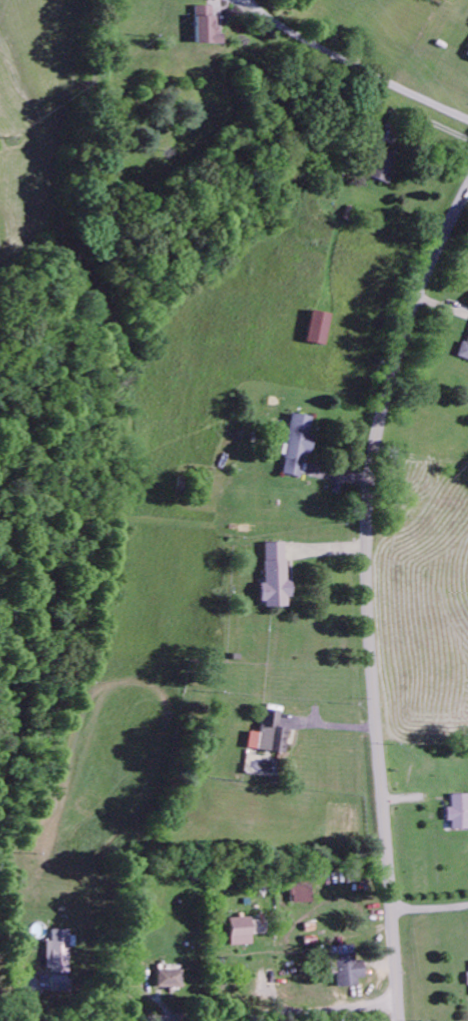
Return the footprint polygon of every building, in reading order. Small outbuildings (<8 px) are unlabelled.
[(216,8),(199,7),(197,46),(221,47),(222,20),(216,19),(216,8)] [(370,179),(389,186),(399,156),(380,150),(370,179)] [(306,344),(325,348),(331,316),(312,313),(306,344)] [(467,362),(467,345),(464,344),(459,359),(467,362)] [(313,419),(292,416),(283,476),(302,479),(306,456),(312,457),(315,438),(311,437),(313,419)] [(289,609),(289,600),(294,599),(293,582),(288,582),(287,545),(266,545),(267,587),(263,587),(264,610),(289,609)] [(249,751),(287,756),(290,732),(281,731),(283,716),(265,713),(262,736),(251,734),(249,751)] [(454,810),(449,810),(449,824),(454,824),(454,831),(467,831),(467,797),(453,797),(454,810)] [(297,885),(296,905),(315,906),(316,886),(297,885)] [(231,921),(232,947),(254,946),(254,937),(269,936),(268,919),(231,921)] [(53,993),(73,994),(74,981),(70,981),(71,949),(78,949),(78,933),(53,932),(53,943),(48,943),(47,970),(53,970),(53,993)] [(366,962),(357,963),(356,947),(336,948),(337,988),(359,988),(359,980),(366,979),(366,962)] [(184,971),(158,971),(158,989),(184,989),(184,971)]
